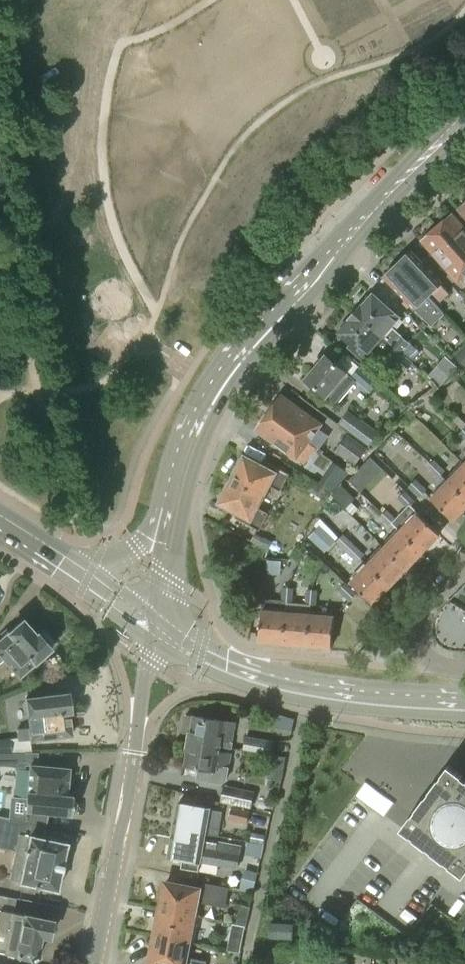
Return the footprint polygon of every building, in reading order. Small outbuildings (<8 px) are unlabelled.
[(438,227),(464,258),(464,229),(452,214),(438,227)] [(422,240),(458,282),(464,275),(464,258),(438,227),(422,240)] [(442,283),(411,251),(399,262),(429,295),(432,293),(440,302),(449,294),(440,285),(442,283)] [(429,295),(399,262),(384,277),(415,309),(432,326),(445,313),(429,295)] [(400,317),(373,293),(356,313),(383,336),(400,317)] [(352,344),(349,347),(370,365),(381,353),(403,373),(412,362),(393,345),(383,336),(356,313),(338,333),(352,344)] [(400,336),(393,345),(412,362),(420,353),(400,336)] [(464,366),(464,345),(454,356),(464,366)] [(326,355),(305,379),(327,398),(336,406),(356,382),(326,355)] [(360,366),(352,376),(371,392),(379,382),(360,366)] [(282,395),(269,412),(309,442),(322,424),(282,395)] [(349,411),(338,425),(368,447),(378,433),(349,411)] [(296,459),(309,442),(269,412),(256,430),(296,459)] [(355,465),(367,448),(348,435),(336,452),(355,465)] [(348,479),(360,490),(382,466),(371,455),(348,479)] [(263,465),(245,456),(219,503),(239,513),(236,518),(260,531),(269,514),(258,508),(270,485),(281,491),(290,474),(265,461),(263,465)] [(445,469),(435,459),(427,468),(437,478),(445,469)] [(333,461),(318,481),(331,491),(332,491),(345,477),(350,473),(333,461)] [(448,481),(464,498),(464,464),(448,481)] [(366,486),(378,498),(395,482),(383,469),(366,486)] [(427,489),(416,478),(408,487),(419,497),(427,489)] [(314,479),(307,490),(324,500),(325,501),(331,491),(318,481),(314,479)] [(431,499),(453,520),(464,508),(464,498),(448,481),(431,499)] [(410,506),(415,501),(404,491),(397,498),(407,507),(408,508),(410,506)] [(346,508),(352,515),(358,508),(351,502),(346,508)] [(398,519),(394,524),(401,531),(423,552),(439,534),(410,506),(408,508),(407,507),(396,518),(398,519)] [(398,519),(396,518),(387,509),(379,517),(390,528),(394,524),(398,519)] [(309,537),(325,552),(337,539),(321,524),(309,537)] [(401,531),(384,548),(406,569),(423,552),(401,531)] [(250,541),(268,550),(272,541),(263,536),(262,537),(254,533),(250,541)] [(344,534),(340,539),(337,542),(347,552),(354,544),(344,534)] [(365,554),(354,544),(347,552),(358,562),(365,554)] [(296,547),(290,556),(298,559),(303,550),(296,547)] [(384,548),(368,565),(390,586),(406,569),(384,548)] [(266,559),(266,573),(281,573),(281,559),(266,559)] [(368,565),(351,582),(373,604),(390,586),(368,565)] [(357,594),(346,583),(339,590),(350,601),(357,594)] [(294,589),(283,588),(282,603),(293,604),(294,589)] [(318,591),(307,590),(306,605),(317,606),(318,591)] [(259,641),(283,643),(286,612),(262,610),(262,611),(259,611),(258,621),(261,621),(259,641)] [(283,643),(307,645),(310,614),(286,612),(283,643)] [(334,616),(310,614),(307,645),(331,647),(333,628),(336,628),(337,618),(334,617),(334,616)] [(5,658),(22,678),(52,651),(51,650),(58,644),(47,631),(40,637),(25,620),(0,642),(0,663),(5,658)] [(17,724),(20,741),(30,739),(71,734),(68,710),(70,710),(68,692),(25,698),(28,722),(17,724)] [(189,742),(221,747),(231,749),(236,724),(194,717),(194,718),(186,717),(183,730),(191,732),(189,742)] [(0,738),(0,751),(12,751),(11,737),(0,738)] [(273,742),(247,737),(245,749),(271,753),(273,742)] [(220,752),(221,747),(189,742),(186,766),(200,769),(198,780),(221,784),(226,781),(231,754),(220,752)] [(4,752),(3,765),(24,766),(25,753),(4,752)] [(412,814),(401,828),(464,875),(464,874),(464,766),(454,758),(412,814)] [(67,794),(70,767),(29,764),(27,798),(11,796),(9,818),(46,825),(49,810),(70,812),(72,795),(67,794)] [(253,809),(257,791),(224,785),(221,803),(253,809)] [(206,832),(206,835),(206,834),(219,836),(224,811),(211,809),(179,803),(172,840),(188,843),(190,829),(206,832)] [(250,810),(233,806),(230,819),(247,823),(250,810)] [(16,849),(10,880),(57,889),(66,841),(43,837),(46,825),(9,818),(0,816),(0,846),(16,849)] [(199,872),(201,861),(204,862),(237,868),(241,847),(228,844),(227,850),(217,848),(218,843),(205,841),(206,835),(206,832),(190,829),(188,843),(172,840),(169,857),(183,859),(182,869),(199,872)] [(265,835),(252,832),(250,840),(263,843),(265,835)] [(262,857),(264,847),(248,844),(246,854),(262,857)] [(163,893),(160,896),(157,909),(198,917),(201,901),(225,906),(228,887),(204,882),(202,891),(165,883),(163,893)] [(29,956),(30,958),(38,953),(37,951),(39,941),(43,942),(44,935),(48,936),(52,919),(14,911),(17,898),(8,896),(8,895),(0,893),(0,950),(29,956)] [(152,938),(193,945),(198,917),(157,909),(152,938)] [(294,922),(269,922),(269,938),(294,939),(294,922)] [(233,923),(230,937),(242,939),(245,926),(233,923)] [(150,963),(154,963),(189,963),(193,945),(152,938),(150,947),(152,951),(150,963)]
